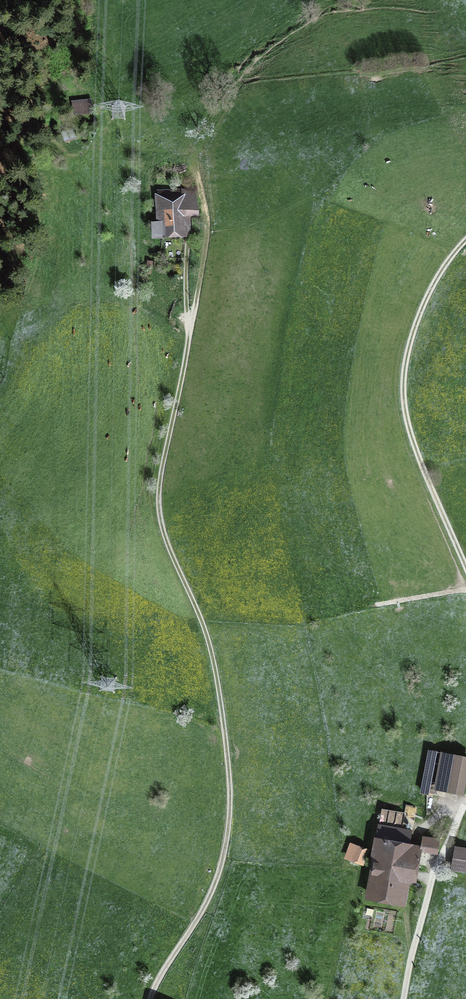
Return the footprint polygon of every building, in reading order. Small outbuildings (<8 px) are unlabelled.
[(94,117),(92,110),(68,117),(70,124),(94,117)] [(67,124),(65,117),(53,121),(55,127),(67,124)] [(73,130),(62,134),(64,140),(75,137),(73,130)] [(158,223),(153,224),(153,235),(185,234),(184,215),(197,214),(196,201),(193,201),(192,195),(182,196),(182,190),(160,191),(161,197),(157,197),(158,223)] [(430,751),(422,792),(428,794),(436,752),(430,751)] [(445,754),(439,788),(461,792),(465,767),(465,758),(445,754)] [(411,830),(379,825),(373,855),(383,857),(380,878),(376,877),(372,896),(399,901),(403,878),(414,880),(420,848),(404,845),(405,836),(410,837),(411,830)] [(423,837),(421,849),(438,851),(440,840),(423,837)] [(362,861),(366,851),(351,844),(346,855),(362,861)] [(457,848),(453,869),(465,872),(465,849),(457,848)]
